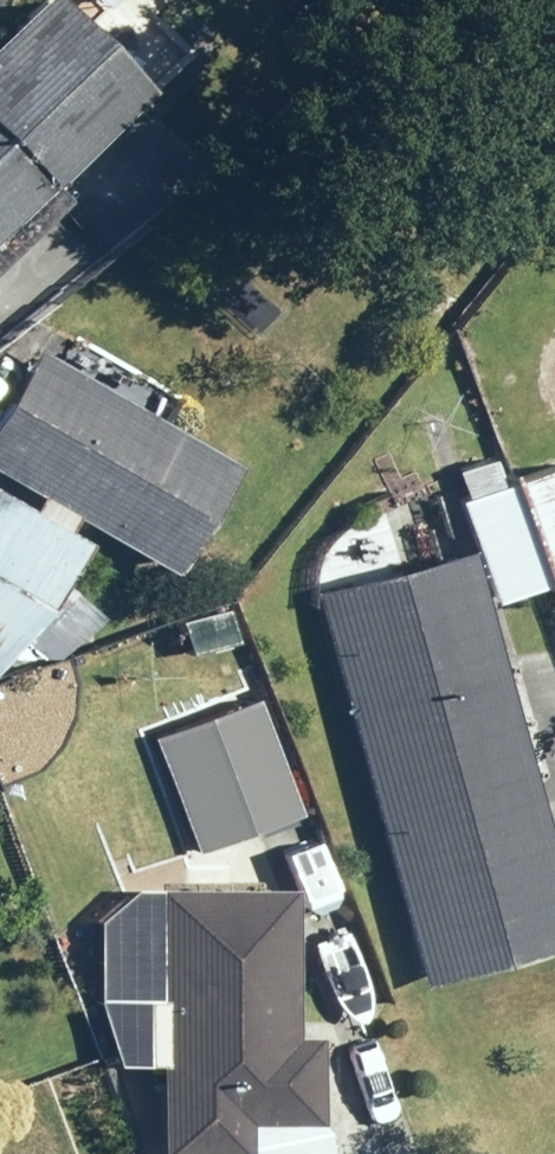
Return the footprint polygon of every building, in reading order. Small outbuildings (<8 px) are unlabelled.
[(189,37),(153,0),(50,0),(0,48),(0,129),(60,191),(160,94),(146,79),(189,37)] [(73,204),(60,191),(0,129),(0,275),(73,204)] [(49,498),(41,512),(0,488),(0,675),(39,607),(55,616),(96,545),(75,533),(84,518),(187,577),(250,468),(166,420),(180,396),(78,338),(64,362),(44,351),(0,428),(0,470),(49,498)] [(465,501),(502,606),(554,588),(554,469),(507,486),(497,458),(463,470),(473,498),(465,501)] [(323,597),(432,986),(554,951),(554,829),(477,553),(323,597)] [(271,725),(222,744),(258,833),(306,814),(271,725)] [(222,795),(189,807),(205,851),(237,839),(222,795)] [(302,1040),(303,893),(166,892),(166,1003),(156,1003),(156,1065),(171,1065),(170,1153),(340,1153),(334,1129),(328,1129),(328,1040),(302,1040)]
